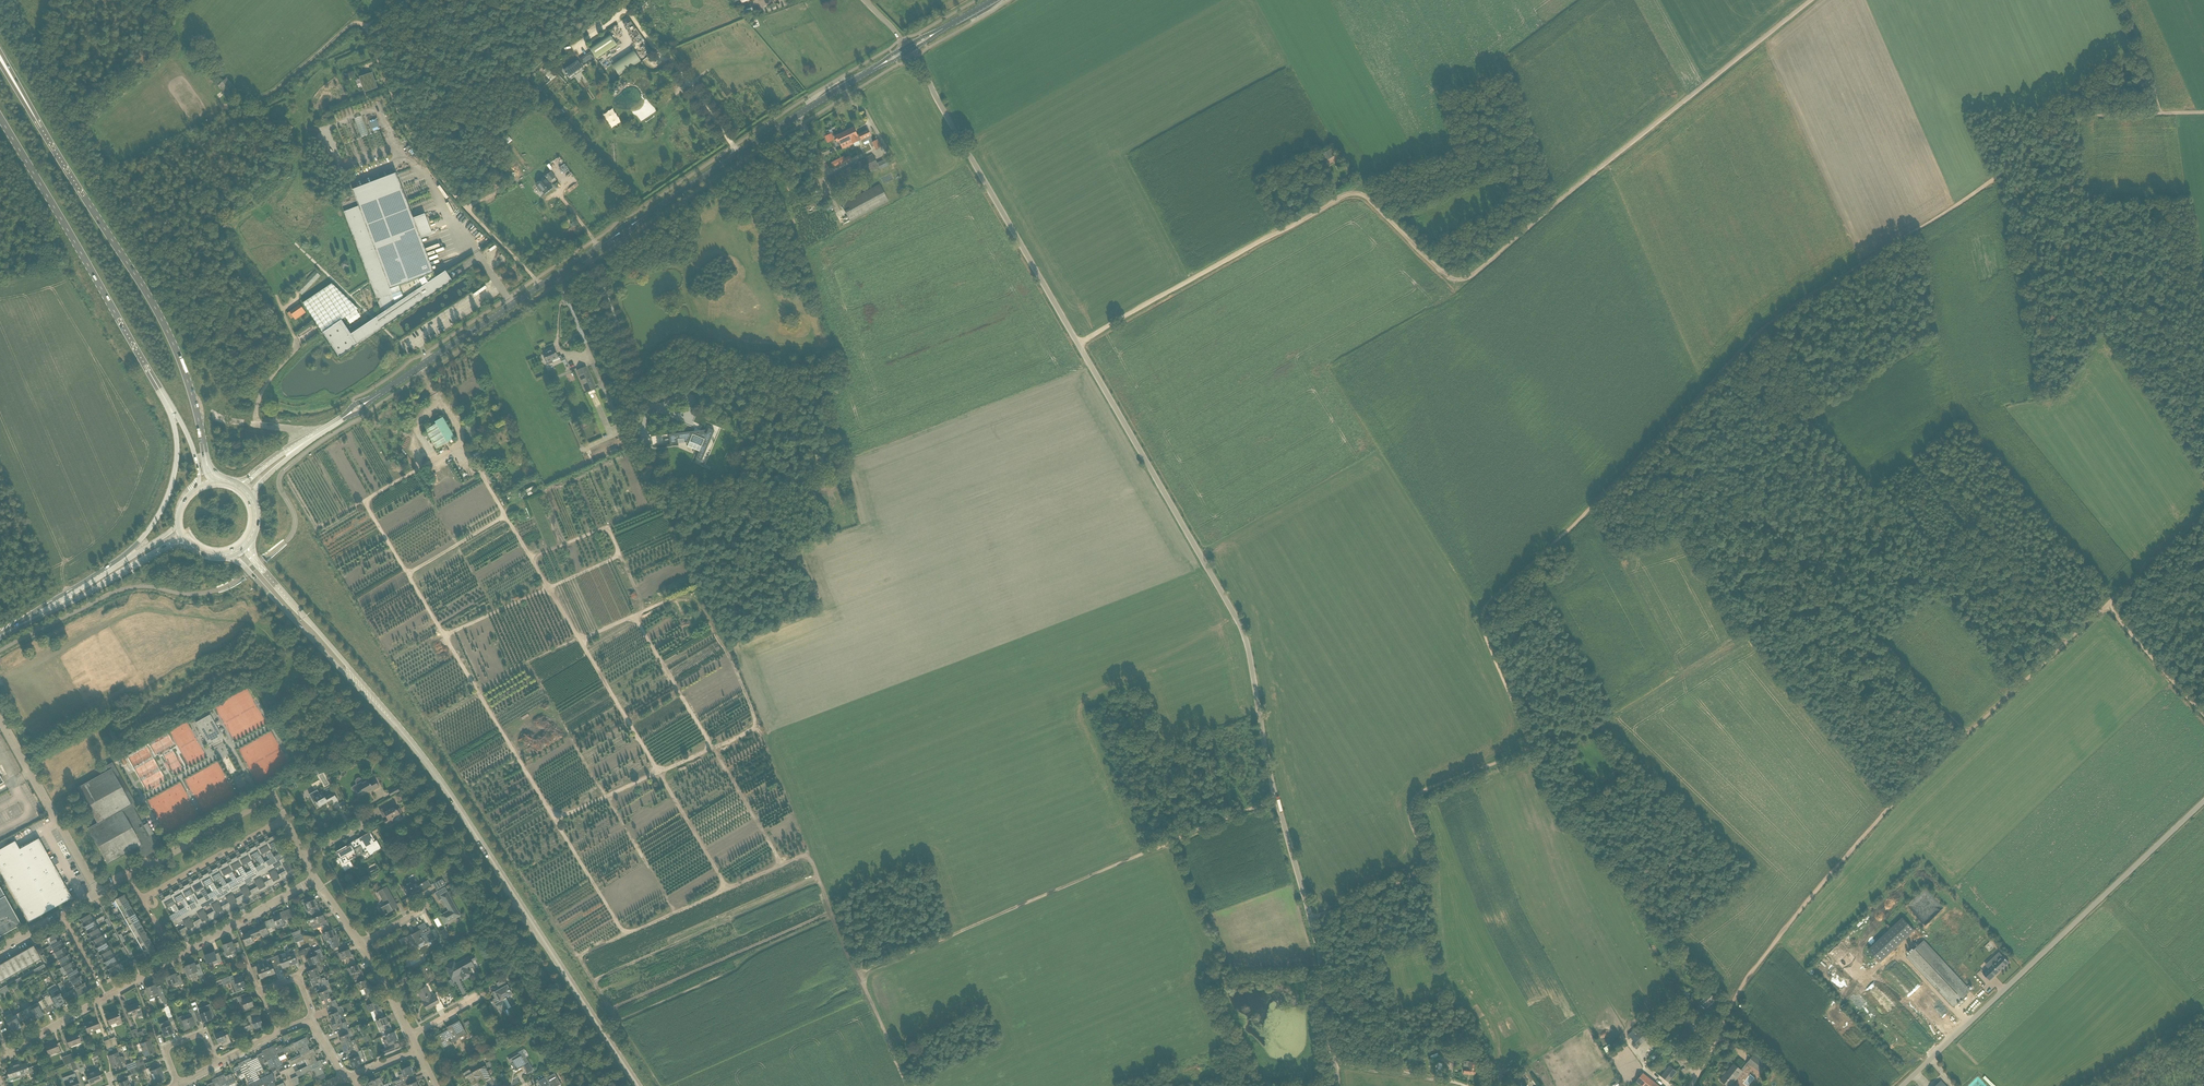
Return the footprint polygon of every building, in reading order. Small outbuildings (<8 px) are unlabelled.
[(588,48),(596,58),(617,44),(609,34),(588,48)] [(634,51),(612,64),(618,75),(640,62),(634,51)] [(582,57),(586,64),(594,59),(590,52),(582,57)] [(569,77),(583,67),(578,60),(564,70),(569,77)] [(553,68),(541,79),(554,94),(566,83),(553,68)] [(372,73),(360,78),(365,91),(377,87),(372,73)] [(217,85),(228,98),(237,91),(225,78),(217,85)] [(376,118),(370,119),(373,131),(379,129),(376,118)] [(839,142),(839,143),(840,143),(841,146),(860,138),(858,134),(856,135),(853,128),(846,131),(838,135),(838,133),(833,135),(837,142),(839,141),(839,142)] [(871,139),(867,130),(858,134),(860,138),(861,141),(866,138),(867,141),(871,139)] [(831,134),(825,137),(827,142),(834,140),(831,134)] [(872,143),(875,150),(881,146),(877,139),(872,143)] [(1330,153),(1334,151),(1333,148),(1324,153),(1327,159),(1332,157),(1330,153)] [(827,179),(833,189),(835,193),(859,181),(858,178),(878,168),(878,164),(873,155),(827,179)] [(845,158),(843,156),(831,163),(834,168),(851,159),(849,156),(845,158)] [(880,162),(883,168),(891,165),(888,158),(880,162)] [(545,176),(546,178),(549,182),(556,177),(551,171),(545,176)] [(332,283),(303,303),(316,322),(322,331),(339,357),(359,344),(358,342),(366,337),(368,335),(380,327),(381,327),(383,326),(386,323),(388,322),(389,324),(394,320),(453,281),(452,280),(446,271),(436,277),(396,173),(352,190),(359,206),(344,212),(382,313),(352,333),(351,334),(341,320),(358,309),(332,283)] [(536,183),(545,195),(553,188),(549,184),(544,177),(536,183)] [(819,188),(814,178),(811,180),(812,182),(810,183),(813,190),(819,188)] [(842,213),(844,216),(847,215),(850,222),(888,201),(879,184),(841,205),(845,211),(842,213)] [(807,209),(809,213),(818,210),(815,200),(806,204),(808,208),(807,209)] [(417,222),(421,238),(430,235),(428,229),(422,231),(420,226),(425,225),(424,220),(417,222)] [(476,240),(480,248),(486,245),(481,237),(476,240)] [(297,289),(302,295),(305,291),(308,288),(309,288),(313,284),(321,276),(316,272),(315,270),(306,280),(305,280),(299,287),(298,288),(297,289)] [(550,351),(544,354),(544,355),(543,356),(544,360),(546,359),(547,362),(546,363),(547,366),(553,363),(552,360),(558,357),(553,348),(550,349),(550,351)] [(586,366),(577,371),(587,393),(596,388),(586,366)] [(436,424),(425,430),(436,449),(455,438),(446,422),(443,417),(435,422),(436,424)] [(701,446),(696,458),(702,461),(714,431),(708,428),(706,434),(704,433),(705,430),(700,430),(695,428),(694,431),(669,434),(670,444),(678,443),(678,439),(684,438),(684,442),(688,442),(689,442),(701,446)] [(685,531),(678,533),(682,541),(688,538),(685,531)] [(207,738),(205,740),(207,744),(212,741),(213,742),(218,740),(217,738),(222,736),(219,732),(217,733),(213,725),(215,724),(210,714),(196,722),(201,732),(203,731),(207,738)] [(39,723),(36,717),(28,721),(31,727),(39,723)] [(249,750),(281,750),(272,732),(238,748),(241,754),(249,750)] [(105,772),(77,788),(97,823),(87,828),(108,864),(136,848),(141,858),(147,855),(145,852),(149,850),(149,851),(160,845),(147,823),(143,825),(134,809),(137,807),(112,762),(103,767),(105,772)] [(353,790),(354,791),(355,791),(356,790),(358,793),(361,791),(363,794),(370,790),(371,792),(379,787),(374,779),(369,781),(368,779),(362,782),(362,781),(355,785),(353,786),(353,787),(352,788),(352,789),(353,790)] [(309,794),(314,803),(316,801),(319,806),(327,802),(329,805),(338,800),(332,790),(324,795),(322,793),(320,794),(317,789),(309,794)] [(401,792),(395,795),(399,801),(404,798),(401,792)] [(395,809),(394,807),(392,803),(379,810),(382,815),(385,814),(387,819),(384,821),(387,825),(395,820),(395,819),(401,816),(400,814),(402,813),(399,808),(397,809),(397,808),(395,809)] [(376,848),(379,846),(376,840),(373,842),(372,840),(373,839),(369,832),(359,838),(360,839),(357,841),(360,846),(353,850),(350,845),(345,848),(337,853),(336,853),(339,859),(341,862),(340,863),(339,864),(341,867),(343,871),(345,870),(347,869),(348,869),(349,868),(351,867),(347,861),(353,858),(354,857),(356,856),(354,852),(359,849),(361,848),(366,845),(369,851),(369,850),(370,854),(377,850),(376,848)] [(270,840),(266,842),(270,850),(276,846),(280,854),(274,857),(277,862),(287,856),(275,835),(269,839),(270,840)] [(28,922),(72,898),(52,862),(38,838),(36,839),(19,849),(15,841),(0,849),(0,871),(28,922)] [(260,845),(256,847),(261,855),(266,851),(270,859),(265,862),(268,867),(272,864),(277,862),(274,857),(270,850),(266,842),(265,840),(266,840),(266,839),(264,840),(265,841),(259,844),(260,845)] [(250,850),(247,852),(251,860),(257,857),(261,864),(255,867),(258,872),(268,867),(265,862),(261,855),(256,847),(255,846),(256,845),(255,845),(255,846),(250,849),(250,850)] [(241,856),(237,858),(242,865),(247,862),(251,869),(246,873),(249,878),(258,872),(255,867),(251,860),(247,852),(246,851),(247,850),(245,851),(246,851),(240,854),(241,856)] [(231,861),(228,863),(232,871),(238,867),(242,875),(236,878),(239,883),(244,881),(249,878),(246,873),(242,865),(237,858),(236,856),(237,856),(237,855),(236,856),(236,857),(231,860),(231,861)] [(278,875),(282,881),(296,873),(287,856),(277,862),(272,864),(275,869),(283,865),(286,870),(278,875)] [(222,866),(218,868),(222,876),(228,873),(232,880),(227,883),(230,889),(239,883),(236,878),(235,876),(233,873),(232,871),(228,863),(227,862),(228,861),(226,862),(227,862),(221,865),(222,866)] [(264,883),(267,889),(282,881),(278,875),(275,869),(272,864),(268,867),(258,872),(261,877),(269,873),(272,878),(264,883)] [(212,872),(209,874),(213,881),(219,878),(223,885),(217,889),(220,894),(229,889),(230,889),(227,883),(222,876),(218,868),(217,867),(218,866),(217,867),(212,871),(212,872)] [(203,877),(199,879),(203,887),(209,884),(213,891),(208,894),(210,899),(215,897),(220,894),(217,889),(213,881),(209,874),(208,872),(209,872),(207,872),(208,873),(202,876),(203,877)] [(249,891),(253,897),(267,889),(264,883),(261,877),(258,872),(249,878),(244,881),(246,885),(247,885),(255,881),(258,886),(250,891),(249,891)] [(193,882),(190,885),(194,892),(200,889),(204,896),(198,899),(201,905),(210,899),(208,894),(203,887),(199,879),(198,878),(199,877),(198,878),(193,881),(193,882)] [(433,884),(436,890),(446,885),(442,879),(433,884)] [(405,889),(404,890),(409,897),(416,893),(416,892),(430,884),(428,880),(417,886),(416,883),(410,881),(403,886),(405,889)] [(235,899),(239,905),(253,897),(249,891),(250,891),(247,885),(246,885),(244,881),(239,883),(230,889),(229,889),(232,893),(241,889),(244,894),(235,899)] [(184,888),(180,890),(184,898),(190,894),(194,901),(189,905),(191,910),(201,905),(198,899),(194,892),(190,885),(189,883),(190,883),(190,882),(188,883),(189,884),(183,887),(184,888)] [(380,908),(384,915),(393,910),(392,909),(397,906),(387,887),(379,892),(386,904),(380,908)] [(449,911),(440,916),(445,924),(460,915),(449,896),(455,893),(453,889),(448,892),(445,887),(434,893),(437,898),(442,895),(444,898),(443,899),(449,911)] [(19,926),(0,888),(0,935),(19,926)] [(174,893),(171,895),(175,903),(181,900),(185,907),(179,910),(182,915),(187,913),(191,910),(189,905),(184,898),(180,890),(179,888),(180,888),(179,888),(179,889),(174,892),(174,893)] [(220,894),(215,897),(218,902),(218,901),(226,897),(229,902),(221,907),(224,913),(239,905),(235,899),(232,893),(229,889),(220,894)] [(169,916),(172,921),(182,915),(179,910),(175,903),(171,895),(170,894),(171,893),(169,894),(170,894),(164,897),(165,898),(161,901),(160,899),(161,899),(161,898),(160,899),(165,909),(171,905),(176,912),(169,916)] [(124,902),(127,901),(124,895),(124,894),(114,900),(118,906),(124,902)] [(201,905),(204,910),(204,909),(212,905),(215,910),(207,915),(210,921),(224,913),(221,907),(218,901),(218,902),(215,897),(210,899),(201,905)] [(311,909),(315,918),(322,915),(318,904),(316,905),(315,903),(317,903),(316,899),(312,900),(310,897),(301,900),(303,904),(305,904),(307,910),(311,909)] [(128,909),(131,907),(127,901),(128,901),(128,900),(127,901),(124,902),(118,906),(121,913),(128,909)] [(191,910),(187,913),(189,918),(190,918),(198,913),(201,918),(193,923),(192,923),(196,929),(210,921),(207,915),(204,909),(204,910),(201,905),(191,910)] [(131,915),(134,913),(131,907),(128,909),(121,913),(119,914),(122,920),(125,919),(132,915),(131,915)] [(273,917),(273,918),(274,918),(276,925),(277,927),(284,924),(282,920),(292,917),(289,909),(278,913),(278,915),(273,917)] [(138,920),(134,914),(135,913),(134,913),(131,915),(132,915),(125,919),(128,925),(135,921),(138,920)] [(182,915),(172,921),(175,926),(184,921),(187,926),(178,931),(181,937),(196,929),(192,923),(193,923),(190,918),(189,918),(187,913),(182,915)] [(84,922),(86,925),(94,921),(93,921),(91,918),(92,918),(90,914),(79,919),(79,920),(80,919),(82,923),(84,922)] [(321,927),(324,933),(331,930),(327,920),(325,920),(323,915),(322,915),(315,918),(310,920),(311,924),(313,929),(321,927)] [(1884,934),(1896,947),(1914,930),(1902,917),(1884,934)] [(258,926),(258,927),(259,927),(261,934),(262,936),(268,933),(267,929),(276,925),(274,918),(273,918),(263,922),(263,924),(258,926)] [(139,928),(141,926),(138,920),(139,920),(138,919),(138,920),(135,921),(128,925),(132,932),(139,928)] [(88,929),(90,932),(98,928),(97,928),(95,925),(96,925),(94,921),(86,925),(83,927),(84,927),(86,930),(88,929)] [(407,943),(411,941),(410,940),(414,938),(419,948),(424,945),(424,944),(425,943),(425,944),(431,941),(430,940),(433,938),(431,934),(432,933),(430,928),(428,930),(424,923),(418,926),(420,930),(412,934),(404,938),(404,937),(399,940),(403,946),(408,943),(407,943)] [(142,934),(145,932),(142,926),(141,926),(139,928),(132,932),(135,938),(142,934)] [(259,927),(258,927),(248,931),(248,933),(243,935),(246,945),(253,942),(252,938),(261,934),(259,927)] [(92,936),(94,939),(101,935),(99,932),(100,932),(98,928),(90,932),(87,934),(88,934),(90,938),(92,936)] [(331,930),(324,933),(323,934),(325,940),(326,940),(327,945),(331,943),(334,951),(339,949),(338,946),(340,946),(336,935),(334,935),(332,930),(331,930)] [(49,942),(50,945),(57,942),(57,941),(55,938),(57,937),(56,932),(46,938),(48,942),(49,942)] [(146,940),(149,939),(145,933),(146,932),(145,932),(142,934),(135,938),(139,944),(146,940)] [(302,934),(293,937),(295,943),(304,940),(302,934)] [(96,943),(98,946),(106,942),(105,942),(103,939),(104,939),(102,935),(101,936),(101,935),(94,939),(91,941),(92,941),(94,945),(96,943)] [(149,947),(152,945),(149,939),(149,938),(149,939),(146,940),(139,944),(143,951),(149,947)] [(53,949),(54,952),(55,952),(61,949),(59,946),(61,944),(59,940),(57,941),(57,942),(50,945),(52,949),(53,949)] [(1907,957),(1953,1006),(1971,990),(1924,940),(1907,957)] [(100,950),(102,953),(102,954),(110,949),(109,949),(108,946),(106,942),(98,946),(95,948),(96,948),(98,952),(100,950)] [(242,950),(238,942),(233,944),(232,942),(223,945),(225,951),(223,952),(225,956),(227,955),(227,956),(242,950)] [(27,949),(28,950),(35,962),(41,959),(33,945),(27,949)] [(156,951),(154,949),(152,945),(153,945),(152,945),(149,947),(143,951),(146,957),(157,951),(156,951)] [(57,956),(58,959),(59,959),(65,956),(63,953),(65,951),(63,947),(61,949),(55,952),(54,952),(56,957),(57,956)] [(310,966),(311,965),(319,962),(328,959),(326,955),(323,956),(321,948),(311,952),(309,947),(302,950),(306,961),(308,960),(310,966)] [(290,955),(287,956),(290,965),(297,962),(295,958),(300,956),(297,948),(289,951),(290,955)] [(104,958),(106,961),(114,956),(113,957),(112,954),(112,953),(110,949),(102,954),(102,953),(99,955),(100,955),(102,959),(104,958)] [(346,958),(349,967),(349,968),(357,965),(352,954),(351,955),(349,949),(342,952),(341,950),(334,952),(336,958),(340,956),(342,960),(346,958)] [(25,950),(21,952),(29,965),(35,962),(28,950),(26,952),(25,950)] [(21,952),(16,955),(23,969),(29,965),(21,952)] [(205,955),(207,960),(208,963),(212,961),(214,965),(222,961),(219,953),(215,954),(214,952),(205,955)] [(61,963),(62,966),(63,967),(69,963),(67,960),(69,959),(67,954),(65,956),(59,959),(58,959),(58,960),(60,964),(61,963)] [(274,957),(275,959),(277,965),(281,963),(283,968),(290,965),(287,956),(282,958),(281,954),(274,957)] [(16,955),(10,959),(17,972),(23,969),(16,955)] [(471,962),(476,959),(473,955),(469,957),(455,965),(454,962),(445,967),(452,978),(460,973),(463,980),(472,975),(468,969),(474,966),(471,962)] [(1989,968),(1983,974),(1990,981),(2009,962),(2002,955),(1998,959),(1995,956),(1990,961),(1993,964),(1989,968)] [(108,965),(110,968),(118,964),(118,963),(117,964),(116,961),(116,960),(114,956),(106,961),(103,962),(103,963),(104,962),(106,966),(108,965)] [(10,959),(4,962),(11,975),(17,972),(10,959)] [(269,965),(265,967),(268,976),(275,973),(273,968),(278,967),(277,965),(275,959),(267,961),(269,965)] [(0,964),(0,969),(5,979),(11,975),(4,962),(0,964)] [(65,971),(67,974),(73,970),(71,967),(73,966),(71,962),(69,963),(63,967),(62,966),(62,967),(64,971),(65,971)] [(308,971),(310,978),(319,975),(318,971),(321,969),(319,962),(311,965),(312,969),(308,971)] [(186,967),(183,968),(186,974),(190,979),(199,975),(203,973),(201,969),(199,964),(195,965),(194,963),(186,966),(186,967)] [(108,969),(110,973),(112,972),(114,975),(122,971),(121,971),(120,968),(118,964),(110,968),(107,969),(107,970),(108,969)] [(268,976),(265,967),(261,968),(259,964),(252,967),(255,975),(259,974),(261,979),(268,976)] [(355,973),(358,983),(366,980),(361,969),(360,970),(358,964),(357,965),(349,968),(349,967),(348,968),(351,975),(355,973)] [(69,978),(71,981),(77,977),(75,974),(77,973),(75,969),(73,970),(67,974),(66,974),(68,978),(69,978)] [(221,979),(223,986),(230,983),(234,993),(243,990),(243,989),(242,987),(246,985),(242,976),(240,977),(238,973),(221,979)] [(166,977),(168,982),(169,985),(173,983),(175,987),(180,984),(182,989),(186,987),(184,983),(183,983),(180,974),(176,976),(175,974),(166,977)] [(320,988),(321,987),(329,984),(328,980),(326,981),(325,977),(321,979),(319,975),(310,978),(313,986),(318,984),(320,988)] [(73,985),(75,988),(81,984),(79,981),(81,980),(79,976),(77,977),(71,981),(70,981),(72,985),(73,985)] [(1864,985),(1886,1010),(1894,1003),(1871,978),(1864,985)] [(358,983),(357,983),(360,990),(364,988),(368,998),(375,995),(370,984),(369,985),(367,979),(366,980),(358,983)] [(491,1000),(493,1005),(495,1008),(496,1007),(500,1013),(504,1011),(506,1015),(507,1014),(507,1015),(510,1013),(509,1013),(510,1012),(502,999),(512,994),(507,985),(504,979),(496,983),(499,988),(491,992),(495,998),(491,1000)] [(75,988),(74,988),(78,996),(89,990),(89,989),(88,990),(84,982),(81,984),(75,988)] [(318,993),(321,1000),(330,997),(329,993),(332,991),(329,984),(321,987),(323,991),(318,993)] [(165,1007),(168,1006),(161,985),(156,987),(155,985),(147,988),(149,995),(148,995),(150,1000),(159,996),(161,1001),(163,1001),(165,1007)] [(49,992),(51,995),(52,997),(55,996),(61,1005),(65,1003),(57,987),(49,992)] [(424,1002),(423,1003),(427,1009),(439,1002),(435,996),(432,998),(426,987),(418,991),(424,1002)] [(241,1005),(239,1006),(242,1012),(250,1009),(250,1007),(253,1006),(250,997),(248,998),(246,993),(237,997),(241,1005)] [(1701,1001),(1703,1003),(1706,1007),(1715,999),(1710,993),(1701,1001)] [(51,995),(44,999),(48,1006),(53,1003),(56,1008),(61,1005),(55,996),(52,997),(51,995)] [(1689,1001),(1695,1008),(1699,1003),(1693,996),(1689,1001)] [(330,1010),(332,1009),(338,1007),(335,999),(332,1001),(330,997),(321,1000),(324,1008),(328,1006),(330,1010)] [(42,999),(32,1005),(39,1018),(44,1015),(41,1010),(46,1007),(42,999)] [(1691,1005),(1687,1000),(1683,1003),(1688,1008),(1691,1005)] [(196,1001),(191,1003),(193,1008),(198,1021),(202,1019),(203,1021),(212,1018),(211,1017),(214,1016),(210,1004),(198,1009),(196,1001)] [(374,1011),(377,1020),(384,1017),(380,1006),(379,1007),(377,1001),(367,1005),(370,1012),(374,1011)] [(129,1017),(136,1014),(137,1017),(142,1015),(141,1012),(137,1003),(126,1007),(129,1017)] [(39,1018),(32,1005),(22,1011),(26,1019),(31,1015),(34,1020),(39,1018)] [(329,1015),(331,1022),(340,1019),(344,1017),(340,1006),(338,1007),(332,1009),(333,1013),(329,1015)] [(186,1015),(178,1017),(181,1027),(185,1026),(186,1028),(195,1025),(194,1022),(198,1021),(193,1008),(189,1010),(190,1014),(186,1015)] [(116,1022),(117,1025),(122,1023),(117,1011),(106,1015),(109,1024),(116,1022)] [(20,1012),(13,1016),(15,1019),(12,1020),(17,1030),(22,1027),(19,1022),(25,1019),(20,1012)] [(13,1016),(11,1013),(4,1017),(12,1033),(17,1030),(12,1020),(15,1019),(13,1016)] [(250,1022),(243,1025),(246,1031),(256,1028),(257,1031),(262,1029),(261,1026),(263,1025),(260,1016),(257,1017),(256,1013),(247,1016),(248,1018),(250,1022)] [(1682,1018),(1690,1025),(1694,1021),(1685,1014),(1682,1018)] [(160,1024),(165,1036),(174,1033),(173,1031),(177,1029),(173,1019),(172,1016),(168,1018),(170,1022),(165,1023),(165,1022),(160,1024)] [(383,1025),(386,1035),(393,1032),(389,1021),(388,1022),(386,1016),(384,1017),(377,1020),(376,1020),(379,1027),(383,1025)] [(1655,1024),(1661,1028),(1667,1021),(1662,1016),(1655,1024)] [(84,1023),(86,1029),(88,1033),(100,1028),(96,1019),(84,1023)] [(341,1032),(342,1031),(348,1029),(346,1022),(342,1023),(340,1019),(331,1022),(334,1030),(339,1028),(341,1032)] [(434,1037),(440,1050),(451,1044),(452,1044),(452,1043),(459,1039),(458,1038),(466,1033),(459,1021),(451,1025),(452,1027),(434,1037)] [(1634,1041),(1647,1028),(1642,1024),(1630,1036),(1634,1041)] [(339,1037),(342,1045),(351,1041),(349,1037),(353,1036),(350,1028),(348,1029),(342,1031),(344,1036),(339,1037)] [(1679,1037),(1682,1040),(1686,1043),(1695,1034),(1688,1028),(1679,1037)] [(130,1031),(133,1039),(139,1036),(136,1029),(130,1031)] [(215,1034),(219,1043),(221,1042),(223,1046),(231,1043),(228,1034),(224,1035),(223,1031),(215,1034)] [(386,1035),(385,1035),(387,1039),(383,1041),(386,1048),(394,1045),(393,1041),(397,1039),(395,1032),(393,1032),(386,1035)] [(77,1033),(66,1038),(69,1047),(81,1043),(83,1042),(80,1033),(77,1034),(77,1033)] [(115,1037),(109,1039),(112,1047),(118,1045),(115,1037)] [(306,1037),(283,1048),(285,1054),(298,1048),(301,1054),(310,1050),(306,1041),(308,1041),(306,1037)] [(112,1047),(109,1039),(104,1041),(107,1049),(112,1047)] [(140,1044),(145,1056),(153,1052),(149,1040),(140,1044)] [(45,1046),(48,1054),(59,1050),(56,1041),(45,1046)] [(351,1054),(353,1053),(359,1051),(356,1044),(352,1045),(351,1041),(342,1045),(345,1052),(349,1050),(351,1054)] [(271,1047),(268,1048),(278,1069),(279,1072),(285,1070),(282,1065),(280,1060),(287,1057),(285,1054),(286,1054),(285,1054),(283,1048),(281,1045),(272,1049),(271,1047)] [(257,1055),(257,1057),(257,1056),(261,1064),(268,1061),(272,1072),(278,1069),(268,1048),(265,1050),(265,1051),(257,1055)] [(317,1061),(313,1053),(315,1052),(313,1048),(310,1050),(301,1054),(290,1059),(292,1065),(305,1059),(308,1066),(317,1062),(317,1061)] [(353,1053),(355,1058),(350,1059),(352,1067),(356,1065),(357,1068),(361,1067),(360,1064),(365,1062),(363,1057),(364,1057),(363,1056),(361,1050),(359,1051),(353,1053)] [(1671,1055),(1678,1060),(1680,1057),(1673,1051),(1671,1055)] [(67,1055),(70,1063),(75,1061),(72,1053),(67,1055)] [(108,1056),(113,1068),(122,1064),(121,1064),(126,1062),(124,1057),(121,1056),(119,1057),(117,1053),(108,1056)] [(524,1066),(528,1073),(533,1070),(523,1053),(520,1055),(519,1054),(509,1059),(515,1071),(524,1066)] [(65,1065),(70,1063),(67,1055),(62,1057),(65,1065)] [(248,1059),(245,1061),(254,1082),(260,1079),(255,1069),(262,1066),(261,1064),(257,1056),(257,1057),(248,1061),(248,1059)] [(1748,1062),(1758,1070),(1762,1064),(1752,1056),(1748,1062)] [(135,1061),(137,1066),(144,1063),(142,1058),(135,1061)] [(81,1059),(75,1061),(78,1069),(84,1067),(81,1059)] [(320,1060),(317,1061),(317,1062),(308,1066),(299,1070),(297,1071),(299,1076),(312,1071),(315,1077),(317,1076),(319,1080),(325,1077),(323,1073),(324,1073),(320,1064),(322,1063),(320,1060)] [(20,1061),(15,1063),(20,1078),(26,1076),(25,1073),(29,1071),(31,1077),(35,1076),(33,1070),(32,1070),(31,1066),(28,1068),(26,1063),(22,1064),(20,1061)] [(75,1061),(70,1063),(73,1071),(78,1069),(75,1061)] [(127,1064),(129,1069),(137,1066),(135,1061),(127,1064)] [(244,1074),(249,1084),(254,1082),(245,1061),(241,1062),(242,1064),(233,1068),(237,1077),(244,1074)] [(1464,1074),(1475,1075),(1475,1071),(1477,1071),(1478,1062),(1469,1061),(1468,1064),(1464,1063),(1463,1071),(1464,1071),(1464,1074)] [(11,1068),(6,1070),(8,1075),(9,1078),(13,1077),(14,1080),(20,1078),(15,1063),(10,1064),(11,1068)] [(144,1063),(137,1066),(139,1072),(145,1069),(146,1069),(144,1063)] [(1724,1084),(1727,1085),(1732,1085),(1733,1085),(1731,1083),(1741,1070),(1734,1064),(1728,1071),(1729,1072),(1725,1077),(1723,1076),(1720,1080),(1724,1084)] [(1660,1077),(1668,1083),(1677,1071),(1669,1065),(1660,1077)] [(131,1074),(139,1072),(137,1066),(129,1069),(131,1074)] [(399,1075),(402,1082),(409,1080),(407,1075),(413,1073),(410,1066),(401,1069),(403,1074),(399,1075)] [(467,1078),(471,1084),(476,1082),(477,1083),(484,1079),(485,1081),(491,1078),(485,1066),(479,1070),(478,1069),(472,1073),(470,1069),(463,1073),(466,1079),(467,1078)] [(151,1067),(148,1068),(150,1074),(151,1073),(155,1082),(164,1079),(159,1068),(152,1070),(151,1067)] [(1523,1075),(1527,1073),(1525,1069),(1512,1077),(1517,1085),(1522,1085),(1528,1083),(1523,1075)] [(86,1075),(90,1084),(102,1079),(98,1070),(86,1075)] [(264,1085),(276,1085),(272,1077),(274,1076),(272,1073),(260,1079),(254,1082),(249,1084),(248,1084),(249,1085),(259,1085),(264,1084),(264,1085)] [(1642,1085),(1659,1085),(1642,1073),(1636,1081),(1642,1085)] [(218,1077),(222,1085),(229,1085),(236,1083),(231,1074),(222,1078),(221,1076),(218,1077)] [(554,1074),(546,1078),(545,1078),(538,1082),(541,1085),(561,1085),(554,1074)] [(207,1085),(208,1085),(222,1085),(218,1077),(215,1079),(216,1081),(207,1085)]
